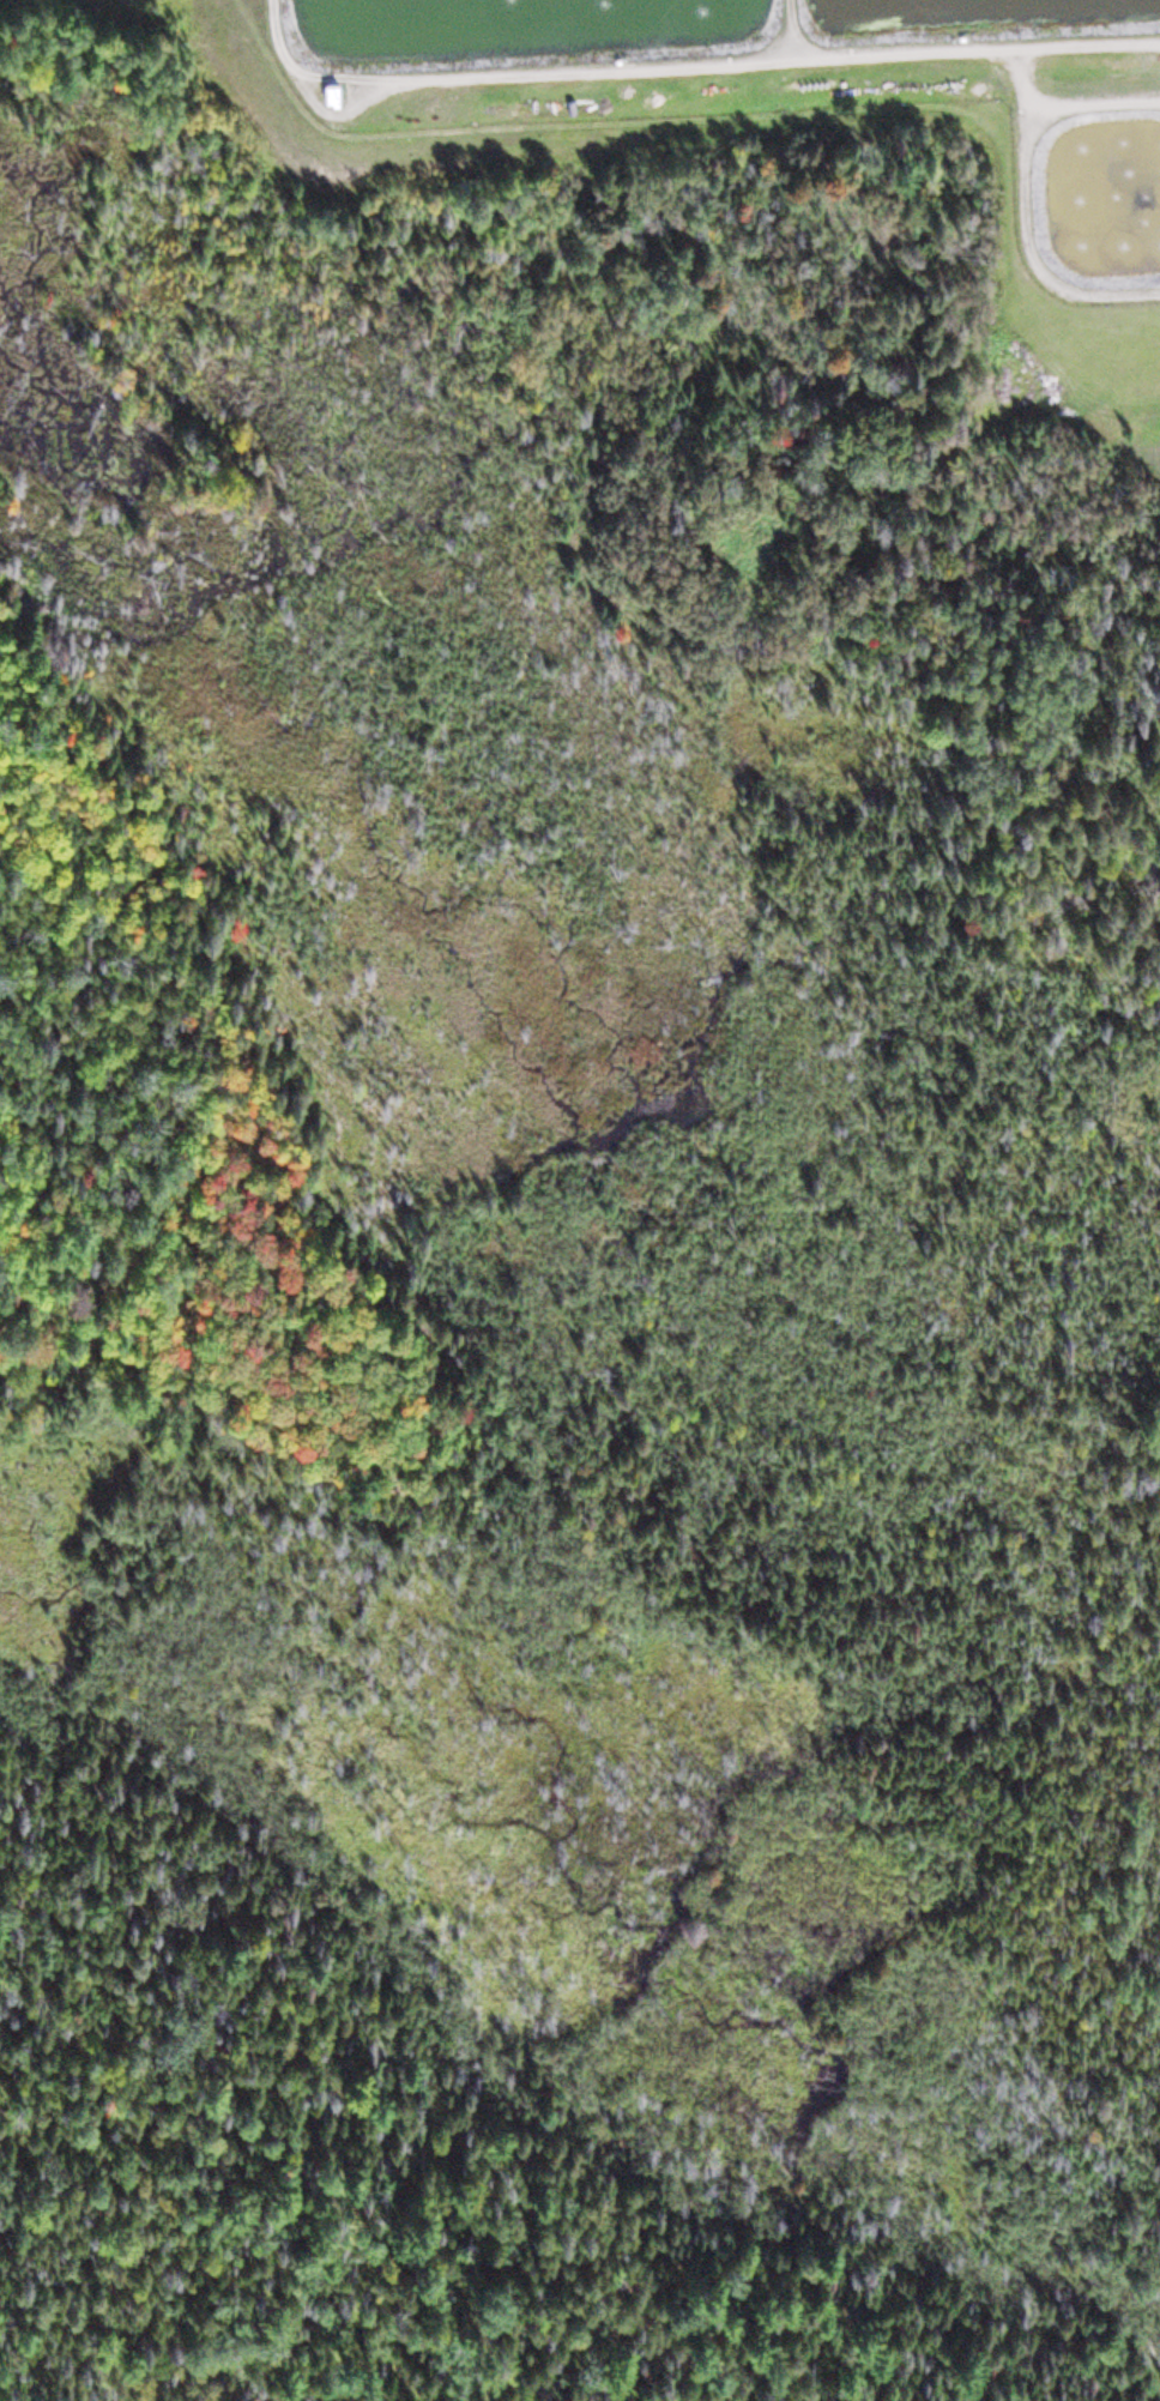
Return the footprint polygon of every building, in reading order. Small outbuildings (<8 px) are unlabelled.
[(347,93),(347,71),(330,71),(330,93),(347,93)]
